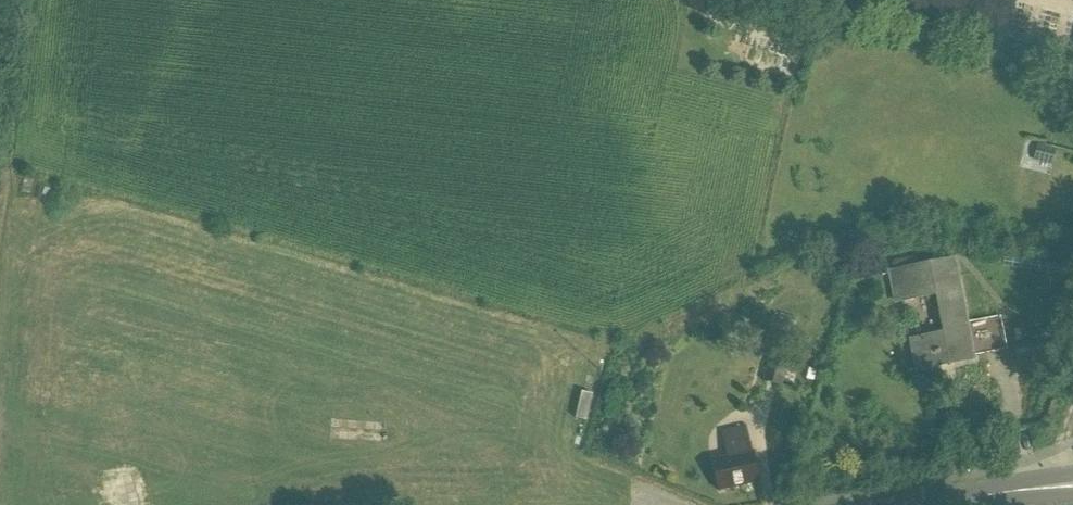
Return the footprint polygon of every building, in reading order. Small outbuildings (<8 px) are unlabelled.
[(1052,164),(1056,147),(1037,142),(1033,159),(1052,164)] [(894,260),(896,272),(892,273),(898,303),(937,296),(944,334),(913,340),(919,370),(974,359),(955,261),(923,267),(920,255),(894,260)] [(778,324),(794,328),(798,318),(781,313),(778,324)] [(783,382),(789,361),(789,360),(772,356),(765,381),(782,386),(783,382)] [(588,381),(582,407),(597,410),(603,385),(588,381)] [(713,460),(719,491),(760,482),(753,452),(752,452),(747,427),(722,432),(728,457),(713,460)]
